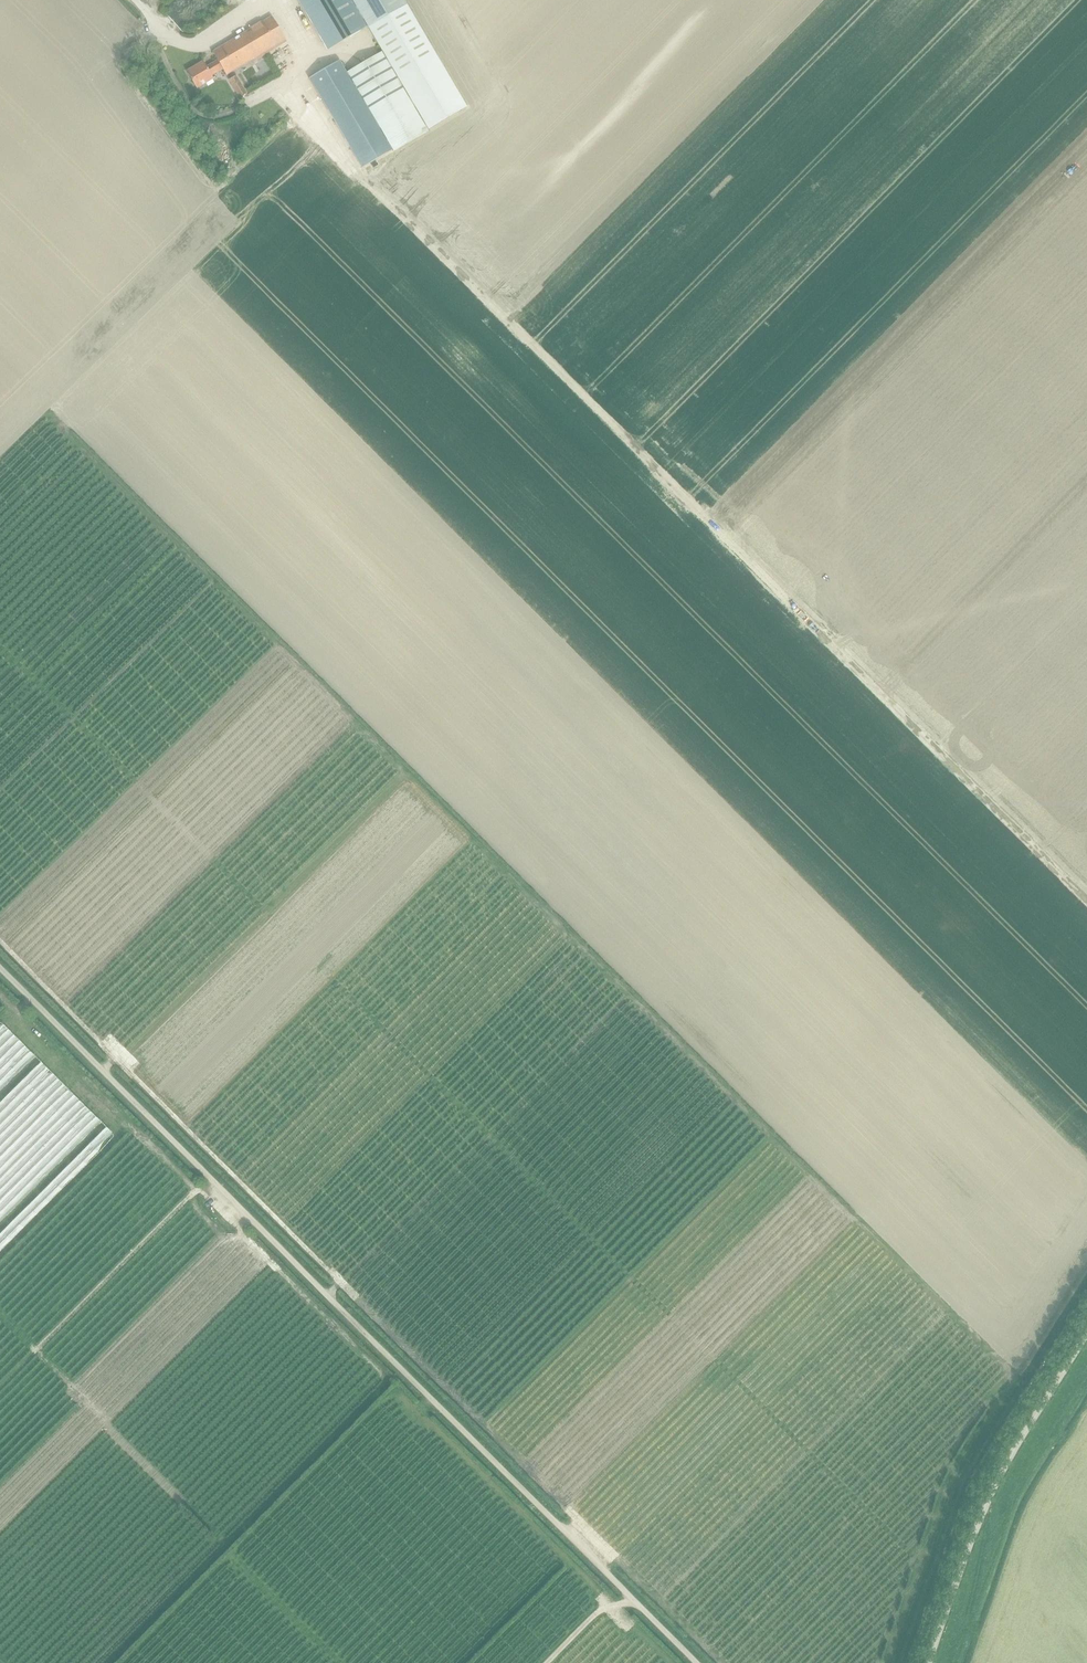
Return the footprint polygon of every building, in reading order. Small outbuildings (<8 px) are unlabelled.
[(406,3),(404,0),(299,0),(324,43),(337,43),(367,26),(382,52),(346,73),(340,62),(310,80),(317,92),(361,167),(465,106),(406,3)] [(255,58),(262,55),(286,40),(271,16),(260,22),(259,22),(250,28),(212,51),(217,59),(206,66),(202,60),(185,71),(196,88),(213,77),(211,74),(222,68),(226,74),(255,57),(255,58)] [(239,97),(247,93),(236,74),(228,79),(239,97)]
